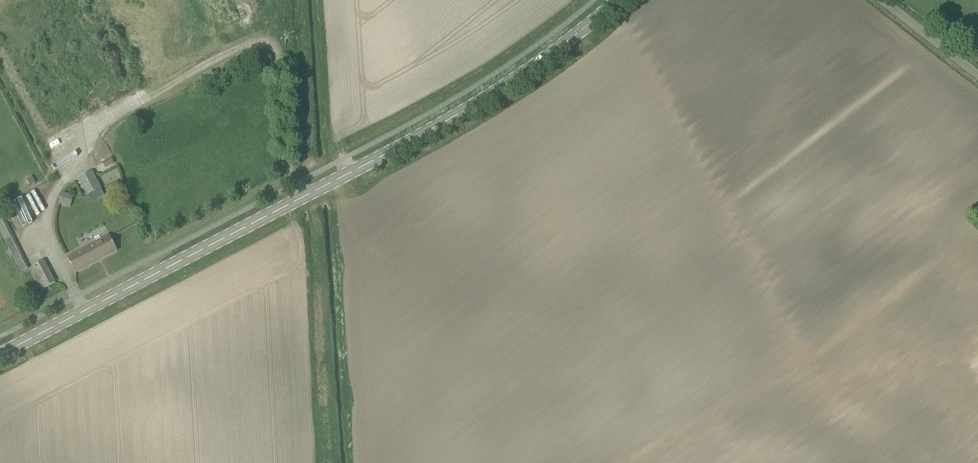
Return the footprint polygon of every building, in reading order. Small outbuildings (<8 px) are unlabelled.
[(94,118),(112,110),(110,106),(92,114),(94,118)] [(101,189),(92,172),(78,179),(87,196),(101,189)] [(64,192),(60,203),(72,207),(76,195),(64,192)] [(5,219),(0,221),(0,230),(16,263),(25,259),(5,219)] [(66,257),(75,273),(117,251),(109,237),(70,257),(69,256),(66,257)] [(55,283),(44,261),(29,269),(41,291),(55,283)]
